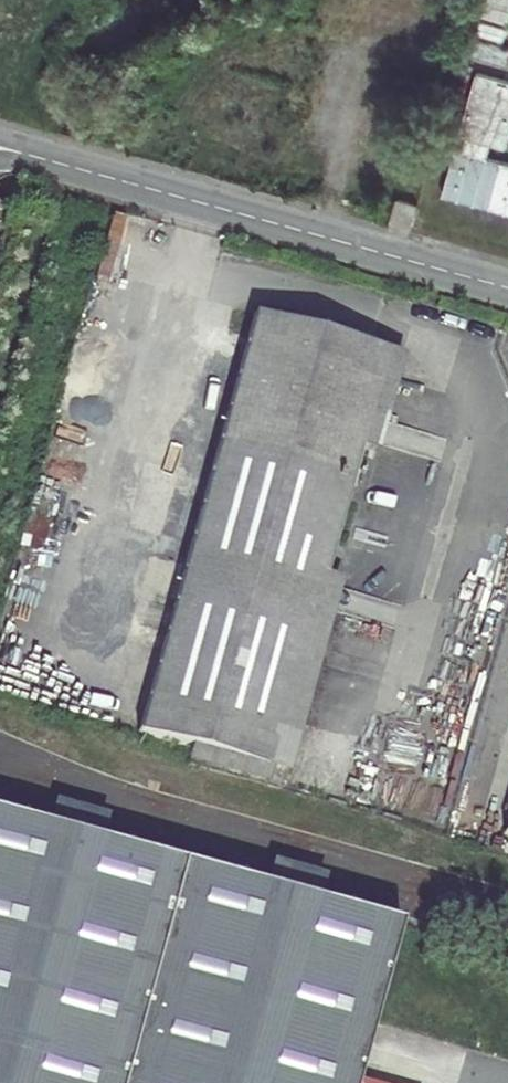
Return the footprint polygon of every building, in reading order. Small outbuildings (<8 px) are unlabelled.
[(463,27),(444,79),(472,89),(491,37),(463,27)] [(507,214),(507,164),(444,146),(431,192),(507,214)] [(412,227),(418,204),(398,198),(392,221),(412,227)] [(387,352),(254,314),(138,732),(191,746),(272,769),(387,352)] [(55,800),(46,826),(100,842),(108,816),(55,800)] [(400,924),(317,902),(264,887),(100,842),(46,826),(0,813),(0,1082),(356,1082),(400,924)] [(273,861),(264,887),(317,902),(326,876),(273,861)]
